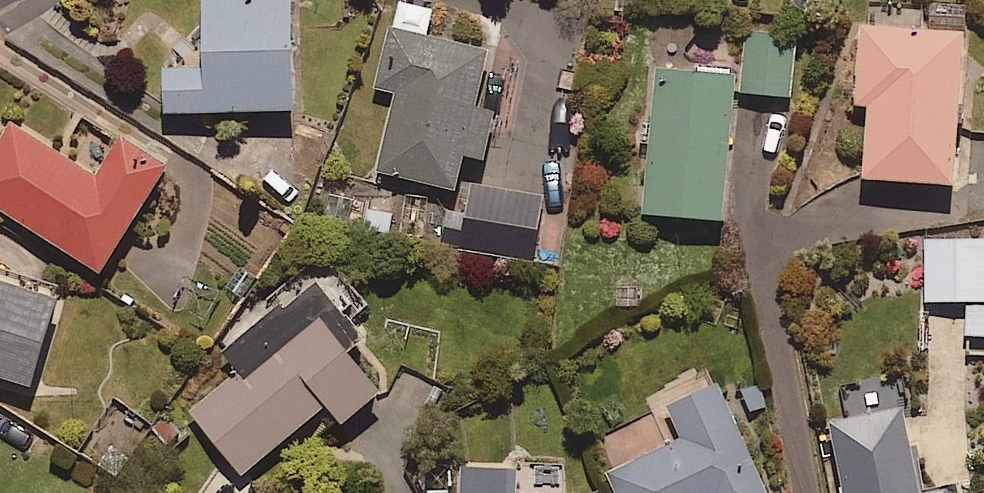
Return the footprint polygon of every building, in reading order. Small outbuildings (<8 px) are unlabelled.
[(286,0),(197,0),(199,60),(159,61),(160,105),(289,100),(286,0)] [(411,0),(393,0),(374,81),(393,86),(375,165),(451,183),(460,147),(480,152),(491,104),(470,99),(483,45),(423,30),(429,4),(411,0)] [(916,20),(917,7),(875,4),(874,19),(856,18),(852,97),(864,97),(860,169),(950,175),(958,23),(916,20)] [(795,30),(745,25),(739,87),(789,92),(795,30)] [(731,68),(655,60),(640,203),(717,211),(731,68)] [(8,116),(0,129),(0,204),(96,264),(159,163),(109,131),(87,166),(8,116)] [(539,191),(468,180),(459,244),(529,254),(539,191)] [(924,234),(925,296),(965,295),(966,331),(983,331),(983,233),(924,234)] [(357,328),(311,270),(217,346),(231,364),(184,402),(236,466),(321,398),(335,415),(376,382),(342,340),(357,328)] [(29,379),(58,299),(13,283),(0,276),(0,373),(29,379)] [(713,375),(665,398),(680,432),(605,467),(617,492),(768,492),(713,375)] [(900,401),(827,415),(842,492),(945,492),(943,480),(916,486),(900,401)] [(569,476),(458,475),(458,492),(568,492),(569,476)]
